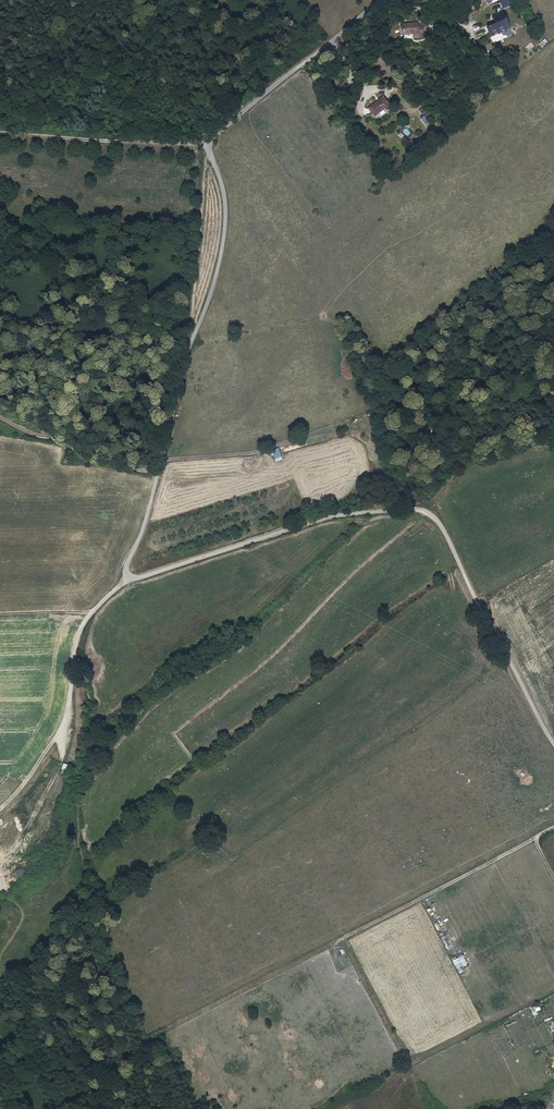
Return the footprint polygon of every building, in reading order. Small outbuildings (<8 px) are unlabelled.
[(503,8),(512,5),(510,0),(500,0),(503,8)] [(184,3),(176,9),(181,16),(189,10),(184,3)] [(481,26),(485,38),(510,30),(505,17),(499,19),(496,12),(487,14),(490,23),(481,26)] [(403,24),(403,34),(418,32),(418,24),(403,24)] [(368,108),(375,117),(384,108),(386,111),(391,107),(382,96),(368,108)] [(420,109),(414,113),(424,124),(427,122),(423,116),(424,115),(420,109)] [(463,955),(452,960),(456,968),(467,963),(463,955)]
